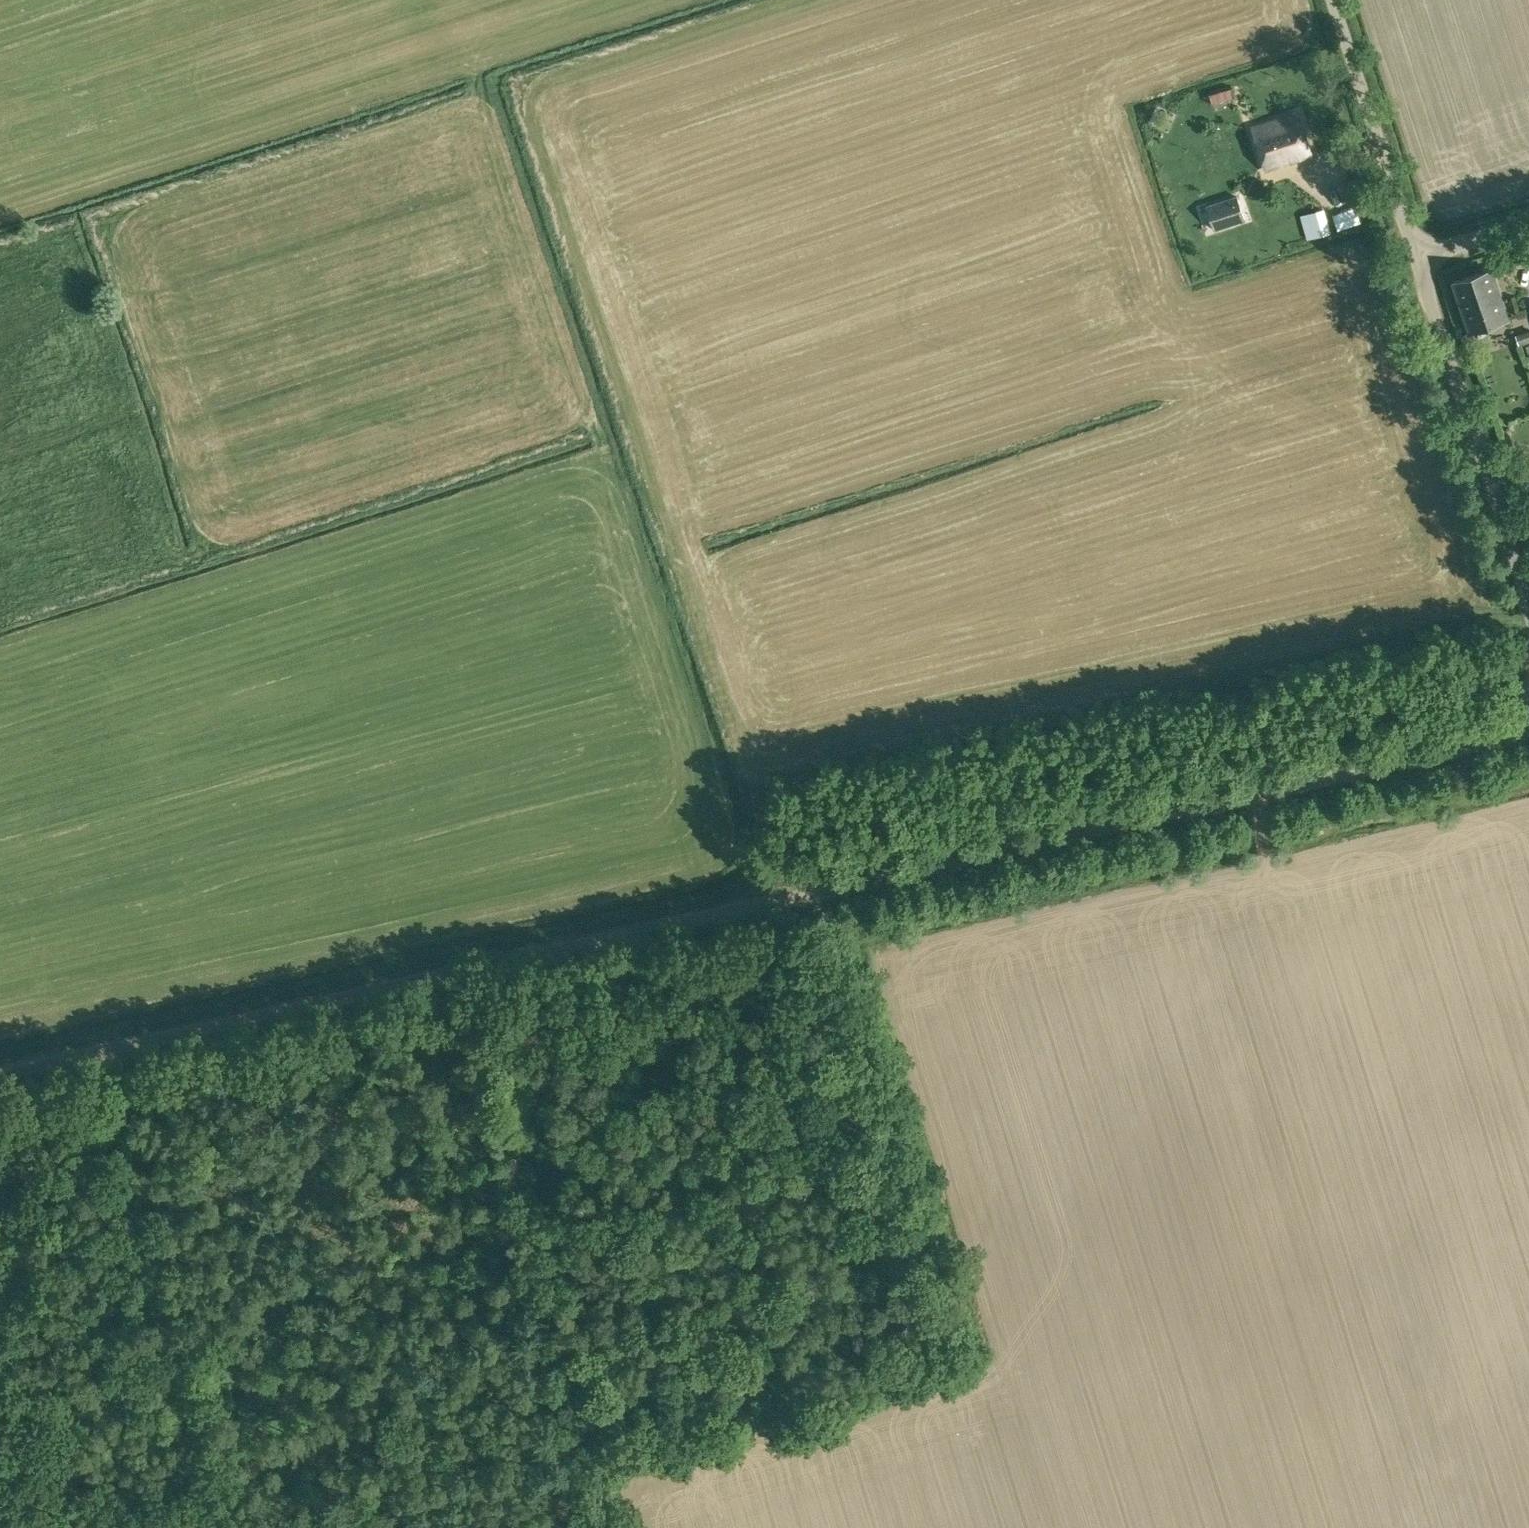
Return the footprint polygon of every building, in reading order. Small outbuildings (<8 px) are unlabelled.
[(1253,128),(1267,170),(1313,154),(1299,112),(1253,128)] [(1207,206),(1215,231),(1247,220),(1238,195),(1207,206)] [(1453,280),(1469,331),(1509,318),(1492,268),(1453,280)] [(1519,345),(1528,342),(1528,331),(1516,335),(1519,345)]
